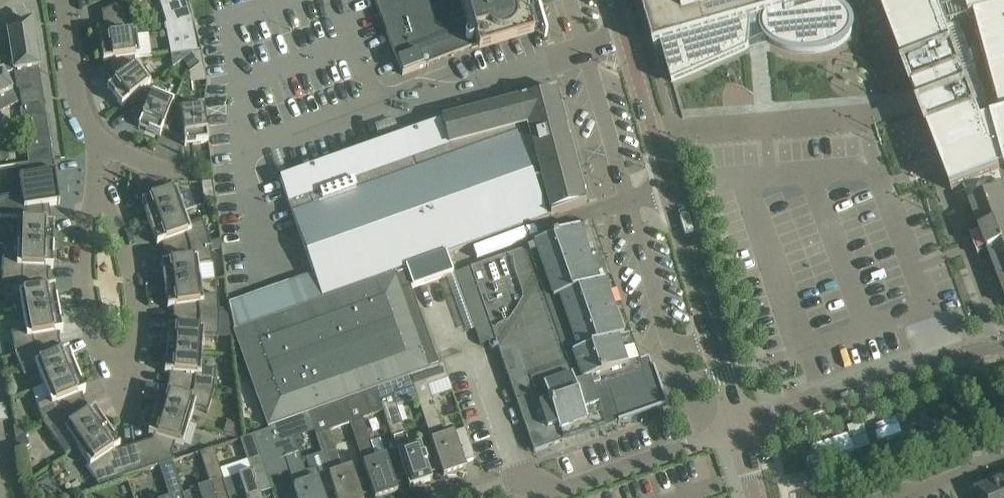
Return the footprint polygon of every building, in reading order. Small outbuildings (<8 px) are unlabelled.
[(166,24),(192,16),(186,0),(159,0),(166,24)] [(397,77),(540,23),(533,0),(368,0),(397,77)] [(662,44),(663,48),(673,83),(750,49),(770,40),(770,41),(774,43),(779,46),(784,48),(789,50),(794,52),(800,53),(805,53),(811,54),(816,53),(822,52),(827,51),(832,49),(837,46),(842,44),(844,43),(845,41),(847,40),(848,39),(849,37),(850,36),(851,34),(851,32),(852,31),(852,29),(852,27),(852,25),(852,23),(852,21),(851,20),(851,18),(850,16),(849,15),(848,13),(847,12),(846,10),(844,9),(843,8),(841,7),(840,6),(838,6),(836,5),(834,5),(832,5),(836,0),(649,0),(662,44)] [(953,192),(964,187),(968,198),(969,198),(971,203),(1003,190),(1003,0),(880,0),(953,192)] [(135,34),(120,4),(105,11),(107,23),(103,24),(106,46),(101,46),(103,62),(108,61),(139,57),(136,34),(135,34)] [(168,24),(166,24),(171,55),(195,52),(197,52),(192,16),(168,24)] [(20,110),(29,165),(53,161),(45,106),(40,107),(34,69),(40,68),(33,21),(8,33),(9,43),(8,43),(13,72),(14,72),(17,89),(20,89),(23,109),(20,110)] [(13,72),(8,43),(0,47),(0,112),(17,104),(11,92),(12,91),(5,73),(13,72)] [(190,72),(192,81),(206,78),(202,62),(200,51),(198,52),(197,52),(195,52),(192,54),(200,65),(190,72)] [(195,52),(171,55),(173,68),(183,61),(192,54),(195,52)] [(192,54),(183,61),(190,72),(200,65),(192,54)] [(150,85),(136,66),(135,60),(140,59),(139,57),(108,61),(111,85),(116,91),(112,94),(122,107),(126,104),(150,85)] [(162,132),(174,103),(152,94),(147,88),(151,86),(150,85),(126,104),(141,123),(147,126),(146,130),(160,136),(162,132)] [(446,253),(586,204),(586,203),(584,203),(555,91),(556,91),(556,89),(454,117),(454,119),(442,122),(280,179),(313,273),(229,303),(234,331),(384,277),(395,273),(405,270),(411,288),(453,273),(446,253)] [(193,144),(208,142),(203,107),(181,110),(172,108),(174,103),(162,132),(185,141),(192,140),(193,144)] [(29,165),(17,167),(20,181),(14,196),(0,198),(0,218),(51,219),(51,218),(44,218),(44,207),(60,204),(53,161),(29,165)] [(147,201),(142,202),(150,224),(184,212),(176,190),(172,192),(170,186),(138,175),(147,201)] [(213,190),(203,192),(204,202),(215,201),(213,190)] [(994,264),(1003,260),(1003,190),(971,203),(981,232),(972,235),(972,234),(971,235),(979,256),(980,256),(980,255),(989,252),(994,264)] [(184,212),(150,224),(155,238),(159,236),(166,254),(210,243),(203,223),(190,228),(184,212)] [(55,246),(55,231),(50,231),(50,223),(19,222),(18,245),(55,246)] [(656,409),(592,224),(534,244),(535,246),(470,268),(533,452),(581,436),(577,425),(587,422),(590,432),(656,409)] [(167,263),(162,264),(165,286),(201,281),(199,266),(213,264),(210,243),(166,254),(167,263)] [(3,264),(3,282),(49,278),(49,268),(49,261),(54,261),(55,246),(18,245),(4,244),(3,264)] [(994,264),(1003,291),(1003,260),(994,264)] [(235,333),(268,427),(308,413),(343,400),(376,388),(409,376),(411,376),(430,369),(430,368),(397,275),(396,275),(395,273),(384,277),(234,331),(235,333)] [(3,282),(3,283),(4,291),(7,304),(21,301),(23,316),(59,310),(55,288),(51,288),(49,279),(49,278),(3,282)] [(201,281),(165,286),(167,301),(172,300),(173,308),(174,319),(220,317),(230,317),(229,308),(219,310),(217,296),(203,298),(201,281)] [(15,356),(61,344),(57,326),(62,325),(59,310),(23,316),(26,332),(12,335),(15,356)] [(168,335),(167,350),(202,353),(203,337),(218,338),(233,340),(230,317),(220,317),(174,319),(174,328),(173,335),(168,335)] [(77,371),(72,357),(67,359),(61,344),(15,356),(24,377),(37,371),(43,385),(77,371)] [(216,371),(201,370),(202,353),(167,350),(166,365),(171,365),(169,383),(214,391),(216,371)] [(440,364),(430,368),(430,369),(411,376),(418,399),(443,476),(466,469),(454,433),(445,436),(428,386),(449,379),(443,363),(440,364)] [(44,426),(85,403),(79,387),(83,385),(77,371),(43,385),(49,401),(36,406),(44,426)] [(409,376),(376,388),(384,411),(382,412),(407,489),(432,480),(420,444),(411,447),(397,406),(418,399),(411,376),(409,376)] [(208,413),(214,393),(214,391),(169,383),(169,384),(164,400),(160,399),(155,413),(191,424),(195,409),(208,413)] [(386,454),(376,457),(363,418),(382,412),(384,411),(376,388),(343,400),(350,423),(349,423),(373,497),(379,497),(398,492),(386,454)] [(352,467),(343,470),(330,430),(349,423),(350,423),(343,400),(308,413),(313,429),(330,480),(333,492),(336,497),(362,497),(352,467)] [(66,457),(108,428),(99,415),(95,418),(85,403),(44,426),(45,427),(66,457)] [(191,424),(155,413),(149,435),(154,436),(152,440),(135,445),(143,471),(159,466),(171,462),(174,461),(172,454),(175,444),(184,446),(191,424)] [(253,435),(262,463),(285,456),(299,497),(322,497),(316,479),(307,482),(292,436),(313,429),(308,413),(268,427),(269,429),(253,435)] [(226,421),(222,433),(236,437),(240,425),(226,421)] [(20,424),(14,426),(17,439),(24,436),(20,424)] [(143,471),(135,445),(118,451),(113,443),(117,440),(108,428),(66,457),(66,458),(77,450),(89,466),(86,468),(98,486),(143,471)] [(268,480),(262,463),(253,435),(240,439),(246,460),(218,469),(226,494),(227,494),(228,497),(261,497),(256,484),(268,480)] [(24,436),(17,439),(19,449),(27,446),(24,436)] [(215,497),(226,494),(218,469),(211,449),(200,453),(210,485),(182,494),(180,495),(182,497),(216,497),(215,497)] [(180,495),(182,494),(171,462),(159,466),(170,497),(182,497),(180,495)] [(333,492),(330,480),(323,482),(327,494),(333,492)] [(1003,481),(978,492),(979,495),(976,497),(1003,497),(1003,482),(1003,481)]
